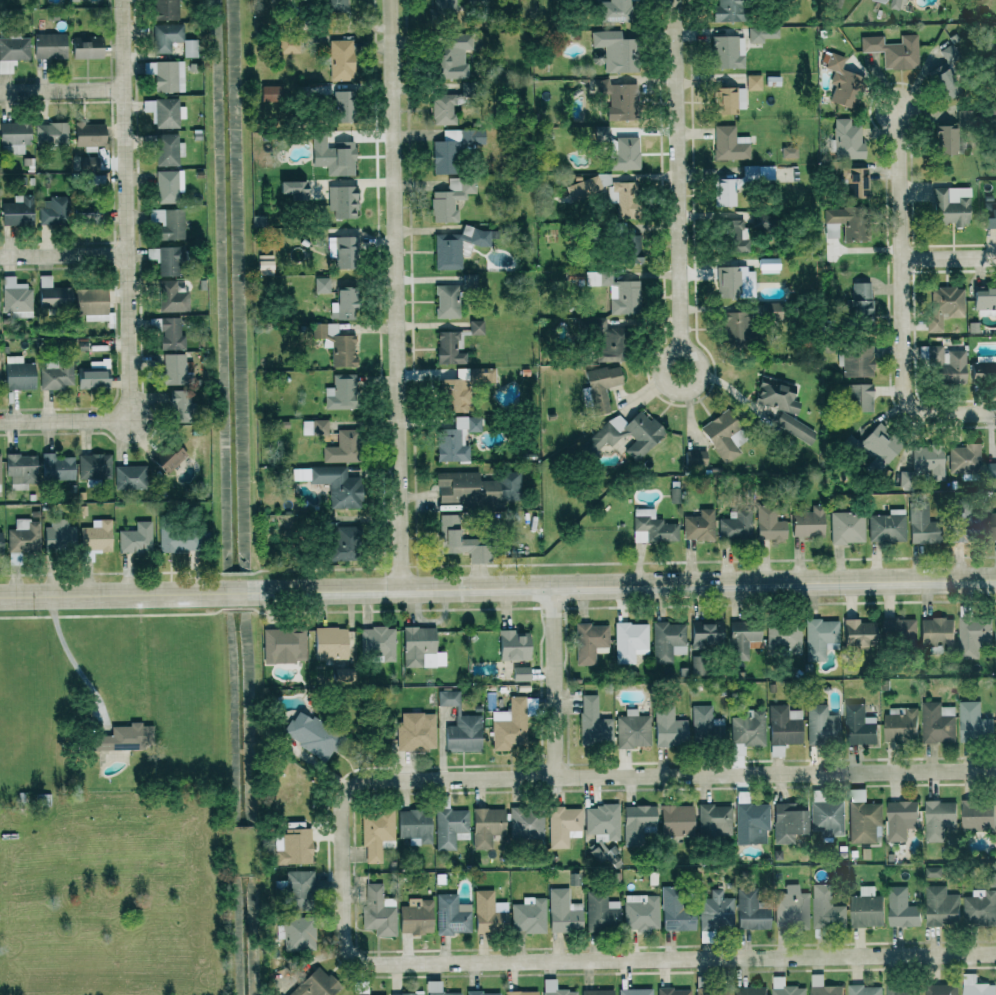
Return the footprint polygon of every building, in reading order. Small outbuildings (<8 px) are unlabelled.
[(177,0),(153,0),(154,20),(178,19),(177,0)] [(324,13),(348,12),(348,0),(324,0),(324,13)] [(433,18),(457,18),(456,0),(432,0),(433,18)] [(600,22),(631,21),(630,0),(609,0),(609,1),(599,1),(600,22)] [(713,22),(745,22),(744,0),(718,0),(718,5),(713,5),(713,22)] [(891,9),(901,9),(901,0),(891,0),(891,9)] [(170,52),(171,41),(182,41),(183,24),(154,23),(154,52),(170,52)] [(591,31),(592,47),(604,47),(605,72),(635,71),(634,38),(621,38),(621,30),(591,31)] [(65,33),(33,34),(34,59),(66,58),(65,33)] [(466,78),(465,53),(472,53),(472,33),(434,34),(435,78),(466,78)] [(860,36),(861,52),(884,51),(884,68),(919,67),(918,34),(900,34),(901,43),(883,43),(883,35),(860,36)] [(103,58),(101,35),(85,36),(85,39),(71,40),(72,59),(103,58)] [(712,36),(713,68),(745,67),(744,35),(712,36)] [(278,53),(299,53),(299,36),(279,36),(278,53)] [(14,73),(14,59),(30,59),(29,37),(0,38),(0,73),(14,73)] [(183,57),(197,57),(198,39),(183,39),(183,57)] [(353,40),(330,39),(329,79),(352,80),(353,40)] [(829,101),(849,107),(859,72),(842,67),(846,57),(825,50),(820,64),(834,68),(830,82),(835,84),(829,101)] [(184,92),(183,60),(146,61),(146,74),(156,73),(156,92),(184,92)] [(930,72),(945,99),(960,91),(945,64),(930,72)] [(761,90),(761,74),(746,75),(747,90),(761,90)] [(609,84),(609,79),(595,79),(596,94),(608,94),(609,121),(637,120),(636,83),(609,84)] [(260,101),(280,101),(280,85),(261,85),(260,101)] [(745,112),(746,87),(715,86),(714,112),(745,112)] [(333,121),(354,121),(353,89),(333,90),(333,121)] [(455,124),(454,94),(432,94),(433,125),(455,124)] [(185,118),(185,106),(178,106),(178,98),(143,99),(143,112),(153,112),(153,128),(179,128),(179,119),(185,118)] [(958,111),(959,120),(967,119),(966,110),(958,111)] [(850,118),(834,118),(836,159),(863,158),(862,125),(850,126),(850,118)] [(25,138),(30,138),(30,122),(0,122),(0,141),(0,154),(24,154),(25,138)] [(67,122),(36,123),(36,144),(68,144),(67,122)] [(84,151),(97,152),(97,144),(104,144),(104,124),(75,123),(74,146),(84,146),(84,151)] [(956,153),(955,124),(935,125),(936,154),(956,153)] [(714,159),(749,158),(749,136),(735,136),(735,125),(714,125),(714,159)] [(595,142),(610,141),(609,126),(595,126),(595,142)] [(443,130),(443,140),(433,141),(433,174),(456,173),(455,145),(485,145),(484,129),(443,130)] [(156,166),(179,165),(179,157),(184,156),(184,142),(178,142),(177,134),(155,134),(156,166)] [(354,176),(354,141),(335,141),(335,147),(326,148),(326,136),(312,136),(312,166),(326,166),(327,176),(354,176)] [(611,170),(640,170),(639,137),(611,138),(611,170)] [(782,158),(797,157),(797,146),(781,146),(782,158)] [(98,157),(81,157),(80,170),(98,170),(98,157)] [(743,165),(743,180),(774,182),(775,166),(743,165)] [(847,198),(868,197),(867,167),(841,168),(842,184),(847,183),(847,198)] [(156,171),(157,203),(178,203),(178,192),(183,192),(183,170),(156,171)] [(432,222),(458,221),(458,209),(453,209),(453,199),(466,199),(466,193),(475,193),(475,178),(448,178),(448,191),(432,191),(432,222)] [(611,178),(568,178),(568,200),(602,200),(602,185),(611,185),(611,178)] [(735,206),(736,187),(742,187),(742,178),(716,178),(716,206),(735,206)] [(306,180),(279,181),(279,199),(306,199),(306,180)] [(617,218),(636,218),(636,182),(607,182),(607,203),(616,203),(617,218)] [(327,210),(334,210),(334,217),(355,217),(355,185),(327,185),(327,210)] [(970,187),(934,187),(933,223),(954,223),(954,225),(969,225),(970,187)] [(14,202),(1,203),(2,226),(33,225),(32,194),(14,195),(14,202)] [(40,222),(67,223),(68,199),(41,198),(40,222)] [(984,227),(995,228),(995,203),(984,203),(984,227)] [(104,220),(104,206),(79,206),(79,220),(104,220)] [(824,209),(825,238),(842,237),(842,240),(869,239),(868,222),(859,222),(859,207),(824,209)] [(159,240),(184,239),(183,208),(149,209),(149,222),(158,222),(159,240)] [(752,228),(771,229),(772,213),(753,212),(752,228)] [(749,252),(749,239),(739,239),(740,220),(723,219),(722,251),(749,252)] [(435,233),(434,269),(461,269),(461,244),(490,244),(490,228),(462,228),(462,234),(435,233)] [(639,262),(639,234),(619,234),(620,263),(639,262)] [(328,236),(328,257),(335,257),(335,268),(356,269),(356,236),(328,236)] [(158,276),(180,275),(179,247),(147,247),(147,259),(158,259),(158,276)] [(257,275),(273,275),(273,254),(257,255),(257,275)] [(758,273),(779,273),(779,257),(758,257),(758,273)] [(755,270),(746,270),(746,266),(719,265),(719,297),(754,298),(755,270)] [(585,286),(599,285),(599,271),(585,271),(585,286)] [(71,287),(52,286),(52,275),(39,275),(38,306),(70,306),(71,287)] [(15,276),(3,276),(2,314),(32,315),(33,285),(15,285),(15,276)] [(314,278),(315,292),(330,292),(329,277),(314,278)] [(159,312),(189,311),(189,292),(176,292),(176,280),(159,280),(159,312)] [(637,280),(615,280),(616,298),(609,298),(610,313),(639,312),(637,280)] [(872,321),(871,282),(852,282),(852,321),(872,321)] [(964,287),(933,287),(933,311),(963,312),(964,287)] [(113,312),(107,312),(107,288),(75,289),(76,315),(85,315),(85,322),(114,321),(113,312)] [(331,302),(330,318),(351,318),(352,288),(336,288),(336,302),(331,302)] [(976,315),(995,314),(995,289),(974,290),(976,315)] [(761,321),(783,320),(782,302),(760,303),(761,321)] [(748,311),(723,312),(724,342),(749,342),(748,311)] [(185,348),(183,317),(160,318),(161,350),(185,348)] [(592,362),(624,361),(624,328),(605,328),(605,318),(591,318),(592,362)] [(470,335),(484,335),(483,320),(469,320),(470,335)] [(338,323),(312,323),(312,338),(323,338),(323,347),(332,348),(331,366),(354,367),(355,335),(337,334),(338,323)] [(466,364),(466,352),(458,353),(458,331),(437,331),(437,364),(466,364)] [(842,377),(872,376),(871,344),(838,345),(839,367),(842,367),(842,377)] [(919,345),(919,358),(928,358),(928,367),(935,367),(935,384),(965,383),(965,350),(948,350),(948,363),(943,363),(943,345),(919,345)] [(162,354),(163,385),(193,384),(192,362),(185,362),(185,353),(162,354)] [(5,356),(5,390),(35,389),(34,363),(22,363),(22,355),(5,356)] [(973,382),(995,382),(995,357),(973,356),(973,382)] [(65,390),(65,385),(73,385),(74,362),(41,361),(41,389),(65,390)] [(585,371),(587,386),(582,388),(585,406),(591,404),(593,415),(610,412),(605,387),(622,384),(619,365),(585,371)] [(495,367),(468,368),(468,383),(495,382),(495,367)] [(108,370),(77,371),(77,387),(108,386),(108,370)] [(324,409),(354,409),(354,374),(332,374),(332,387),(324,387),(324,409)] [(754,403),(797,414),(800,402),(792,400),(796,385),(761,376),(754,403)] [(464,411),(463,378),(440,379),(441,412),(464,411)] [(873,384),(845,383),(844,411),(872,412),(873,384)] [(171,423),(192,423),(191,389),(171,390),(171,423)] [(636,462),(664,432),(639,409),(627,423),(615,412),(582,448),(591,456),(605,441),(611,446),(625,430),(635,439),(624,451),(636,462)] [(741,453),(736,447),(746,440),(724,410),(699,428),(726,464),(741,453)] [(774,426),(810,441),(815,428),(779,413),(774,426)] [(481,431),(481,416),(454,416),(454,428),(436,428),(437,461),(469,460),(469,445),(464,445),(464,432),(481,431)] [(328,420),(302,420),(302,435),(328,435),(328,420)] [(877,476),(902,445),(876,424),(860,443),(850,434),(843,442),(858,454),(864,447),(875,456),(866,467),(877,476)] [(323,462),(358,461),(357,429),(337,429),(337,446),(322,446),(323,462)] [(949,445),(950,474),(981,473),(980,445),(949,445)] [(167,475),(187,456),(178,446),(158,465),(167,475)] [(930,471),(930,481),(944,481),(944,446),(912,446),(913,471),(930,471)] [(42,453),(43,480),(75,480),(74,456),(54,457),(54,453),(42,453)] [(28,490),(28,482),(36,482),(37,455),(6,454),(5,476),(11,476),(11,490),(28,490)] [(111,479),(111,454),(78,454),(79,479),(111,479)] [(985,462),(985,477),(995,477),(995,462),(985,462)] [(143,465),(114,466),(115,489),(144,488),(143,465)] [(329,508),(360,507),(359,476),(346,477),(346,466),(309,467),(309,484),(329,483),(329,508)] [(438,503),(520,503),(520,472),(499,472),(499,480),(479,480),(479,472),(438,472),(438,503)] [(670,503),(679,502),(679,489),(670,489),(670,503)] [(792,536),(823,537),(823,505),(812,504),(812,512),(792,512),(792,536)] [(786,521),(776,521),(776,505),(756,505),(757,539),(786,539),(786,521)] [(910,544),(939,543),(939,520),(931,520),(931,505),(909,506),(910,544)] [(634,542),(678,541),(677,523),(662,524),(662,519),(654,519),(654,508),(633,509),(634,542)] [(700,515),(683,516),(683,540),(714,539),(713,509),(700,509),(700,515)] [(751,509),(729,510),(729,518),(718,519),(719,538),(752,537),(751,509)] [(869,542),(906,542),(905,509),(889,509),(889,514),(868,515),(869,542)] [(830,513),(831,544),(864,543),(864,512),(830,513)] [(980,540),(979,512),(952,513),(953,541),(980,540)] [(75,526),(68,526),(68,519),(50,518),(50,527),(44,527),(44,549),(75,550),(75,526)] [(111,519),(91,519),(92,527),(80,527),(81,562),(93,561),(93,552),(112,551),(111,519)] [(459,519),(439,519),(439,553),(469,552),(469,563),(485,563),(485,538),(459,538),(459,519)] [(7,551),(39,552),(39,520),(14,520),(14,528),(8,528),(7,551)] [(119,530),(118,553),(150,553),(151,521),(136,521),(135,530),(119,530)] [(327,560),(353,561),(354,527),(342,526),(342,537),(328,537),(327,560)] [(159,551),(196,552),(196,531),(159,530),(159,551)] [(978,658),(978,644),(991,644),(991,617),(958,618),(959,659),(978,658)] [(844,646),(875,645),(874,622),(860,622),(859,618),(844,619),(844,646)] [(915,618),(881,618),(882,644),(915,643),(915,618)] [(953,618),(920,618),(921,645),(953,645),(953,618)] [(839,619),(806,620),(806,661),(826,661),(826,648),(839,648),(839,619)] [(691,621),(692,647),(723,646),(722,620),(691,621)] [(760,641),(760,621),(730,621),(730,661),(748,661),(748,641),(760,641)] [(653,623),(653,664),(673,663),(672,654),(687,654),(686,622),(653,623)] [(648,654),(647,623),(615,623),(615,664),(635,664),(635,654),(648,654)] [(767,623),(767,651),(783,651),(783,654),(802,654),(801,623),(767,623)] [(608,624),(575,624),(576,665),(594,665),(594,647),(608,646),(608,624)] [(347,659),(347,627),(314,628),(315,659),(347,659)] [(360,627),(361,656),(382,656),(382,662),(395,661),(394,627),(360,627)] [(403,627),(403,667),(445,667),(445,651),(435,651),(435,627),(403,627)] [(263,628),(263,663),(306,662),(306,628),(263,628)] [(529,633),(513,633),(513,630),(499,630),(499,660),(529,659),(529,633)] [(692,656),(692,674),(701,674),(702,657),(692,656)] [(513,667),(513,681),(530,681),(529,666),(513,667)] [(443,705),(460,705),(459,690),(442,691),(443,705)] [(612,718),(597,718),(597,694),(580,695),(580,746),(613,745),(612,718)] [(492,711),(493,748),(527,748),(526,696),(510,696),(510,711),(492,711)] [(941,701),(921,702),(922,743),(955,742),(954,706),(941,706),(941,701)] [(960,738),(993,737),(992,717),(980,718),(980,701),(959,701),(960,738)] [(846,703),(846,744),(877,744),(877,717),(864,717),(864,704),(846,703)] [(802,744),(801,710),(788,710),(788,704),(769,704),(770,745),(802,744)] [(827,704),(807,704),(807,742),(841,741),(840,715),(827,715),(827,704)] [(712,705),(693,705),(692,738),(724,739),(724,718),(712,718),(712,705)] [(687,720),(674,720),(674,706),(655,706),(655,746),(687,746),(687,720)] [(917,708),(885,707),(885,741),(917,742),(917,708)] [(616,716),(617,748),(650,747),(650,715),(637,716),(637,709),(625,709),(625,716),(616,716)] [(764,710),(743,710),(743,717),(731,717),(731,745),(765,744),(764,710)] [(282,737),(328,759),(340,733),(294,712),(282,737)] [(436,750),(435,713),(401,714),(401,721),(396,721),(397,751),(436,750)] [(446,726),(446,748),(481,749),(481,715),(457,715),(457,726),(446,726)] [(90,750),(142,750),(142,743),(153,743),(153,725),(142,725),(142,721),(129,721),(129,726),(111,726),(111,735),(90,735),(90,750)] [(733,756),(745,755),(745,744),(732,744),(733,756)] [(886,801),(887,842),(906,841),(905,828),(918,827),(918,800),(886,801)] [(924,801),(925,842),(944,841),(943,823),(956,823),(955,800),(924,801)] [(994,831),(994,801),(962,800),(961,830),(994,831)] [(810,802),(811,831),(821,831),(821,842),(833,842),(833,836),(843,835),(842,801),(810,802)] [(881,802),(849,803),(850,844),(876,843),(876,825),(882,825),(881,802)] [(769,803),(735,804),(736,844),(766,843),(765,830),(770,830),(769,803)] [(775,844),(798,844),(798,835),(807,834),(806,803),(774,803),(775,844)] [(732,804),(698,805),(699,837),(733,836),(732,804)] [(619,840),(619,805),(585,806),(585,834),(599,834),(599,848),(594,848),(594,857),(604,856),(604,840),(619,840)] [(624,846),(642,845),(642,825),(656,825),(655,806),(624,806),(624,846)] [(693,836),(693,806),(661,806),(661,836),(693,836)] [(582,807),(549,808),(549,848),(569,848),(569,837),(582,837),(582,807)] [(505,809),(473,808),(472,849),(492,849),(492,838),(505,838),(505,809)] [(510,808),(510,840),(544,839),(543,808),(510,808)] [(468,809),(435,809),(436,850),(455,850),(455,839),(469,839),(468,809)] [(366,864),(382,863),(382,848),(394,847),(394,810),(362,811),(362,847),(366,847),(366,864)] [(431,844),(431,810),(398,810),(398,838),(409,838),(409,845),(431,844)] [(311,828),(285,829),(285,834),(274,834),(274,864),(312,864),(311,828)] [(925,877),(941,877),(941,867),(925,866),(925,877)] [(285,871),(285,880),(274,880),(275,899),(286,899),(286,906),(313,906),(312,871),(285,871)] [(364,929),(375,929),(375,937),(396,936),(396,898),(383,898),(382,883),(364,883),(364,929)] [(846,906),(831,906),(831,883),(812,884),(813,927),(846,926),(846,906)] [(775,928),(809,927),(809,892),(799,893),(798,884),(785,884),(785,893),(775,893),(775,928)] [(850,896),(851,927),(883,926),(883,895),(875,896),(874,885),(860,886),(860,896),(850,896)] [(925,925),(959,925),(958,894),(946,894),(945,885),(925,885),(925,925)] [(662,931),(695,930),(695,909),(681,909),(681,886),(662,886),(662,931)] [(906,886),(887,886),(888,927),(920,926),(919,906),(907,906),(906,886)] [(549,888),(550,932),(582,932),(582,903),(569,903),(569,888),(549,888)] [(737,889),(738,930),(770,929),(769,908),(756,908),(756,888),(737,889)] [(507,912),(494,912),(493,889),(474,890),(475,932),(507,931),(507,912)] [(733,897),(722,898),(722,889),(710,889),(711,898),(700,898),(700,930),(734,929),(733,897)] [(963,925),(995,924),(995,889),(972,890),(972,896),(963,896),(963,925)] [(586,892),(587,928),(620,927),(620,901),(607,901),(607,891),(586,892)] [(457,893),(436,893),(436,934),(471,933),(470,904),(457,904),(457,893)] [(659,929),(659,895),(624,895),(625,930),(659,929)] [(545,897),(522,897),(522,904),(511,904),(512,933),(546,932),(545,897)] [(315,950),(314,917),(276,918),(277,938),(284,938),(284,951),(315,950)] [(339,988),(318,966),(287,994),(332,994),(339,988)] [(976,973),(963,974),(964,994),(995,994),(995,984),(976,984),(976,973)] [(823,986),(823,974),(810,974),(810,994),(843,994),(842,986),(823,986)] [(806,986),(785,986),(785,976),(772,976),(772,994),(806,994),(806,986)] [(441,992),(440,980),(427,981),(428,994),(461,994),(461,992),(441,992)] [(957,984),(925,985),(925,994),(957,994),(957,984)] [(882,985),(848,986),(848,994),(882,994),(882,985)] [(920,985),(886,986),(886,994),(920,994),(920,985)] [(766,987),(734,987),(734,994),(766,994),(766,987)]
